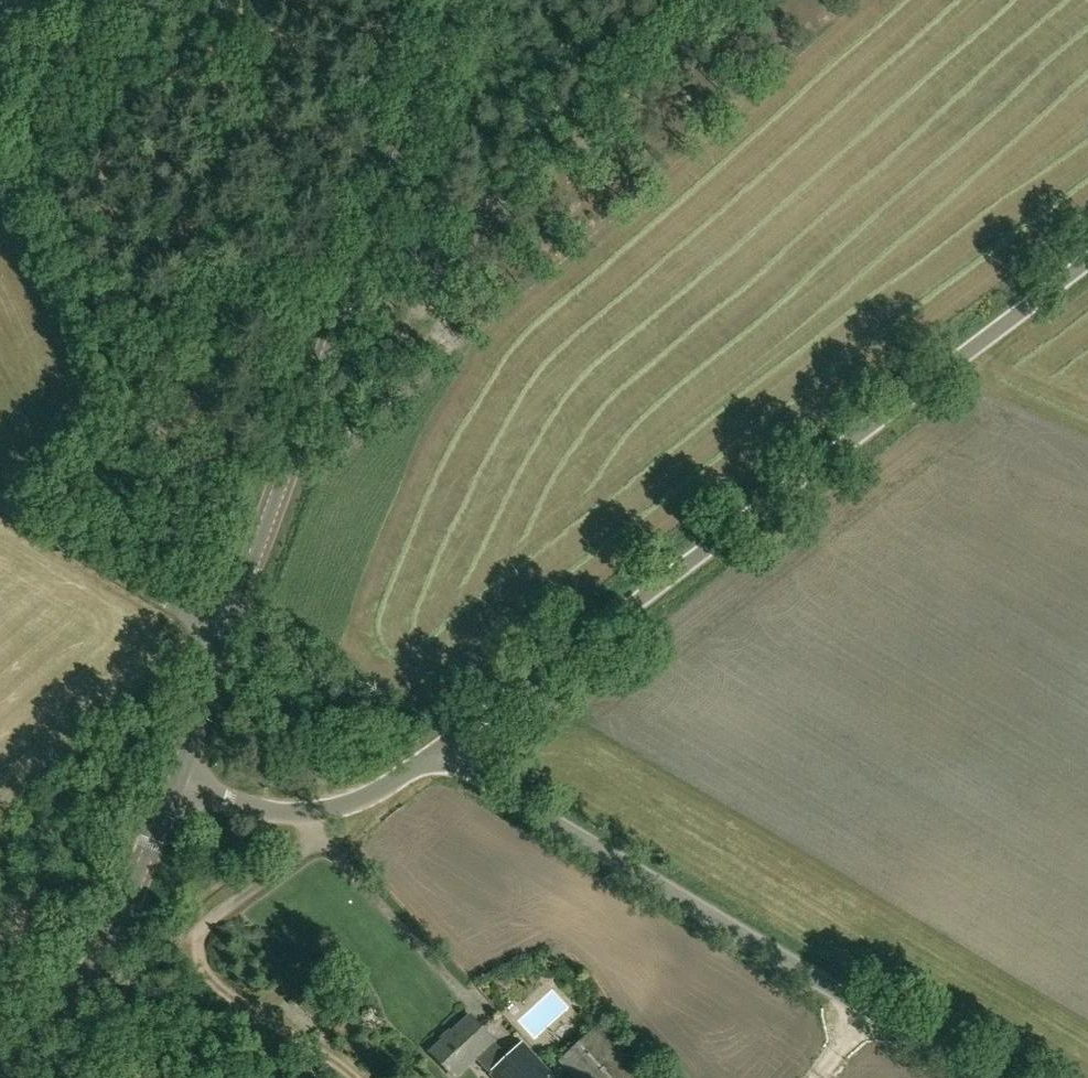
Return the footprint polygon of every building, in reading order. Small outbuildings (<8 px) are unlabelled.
[(545,1044),(577,1011),(560,995),(528,1028),(545,1044)] [(473,1017),(432,1051),(455,1077),(477,1059),(494,1077),(554,1077),(525,1046),(510,1059),(473,1017)] [(574,1048),(581,1030),(569,1025),(562,1043),(574,1048)] [(596,1029),(562,1061),(577,1077),(641,1077),(596,1029)]
